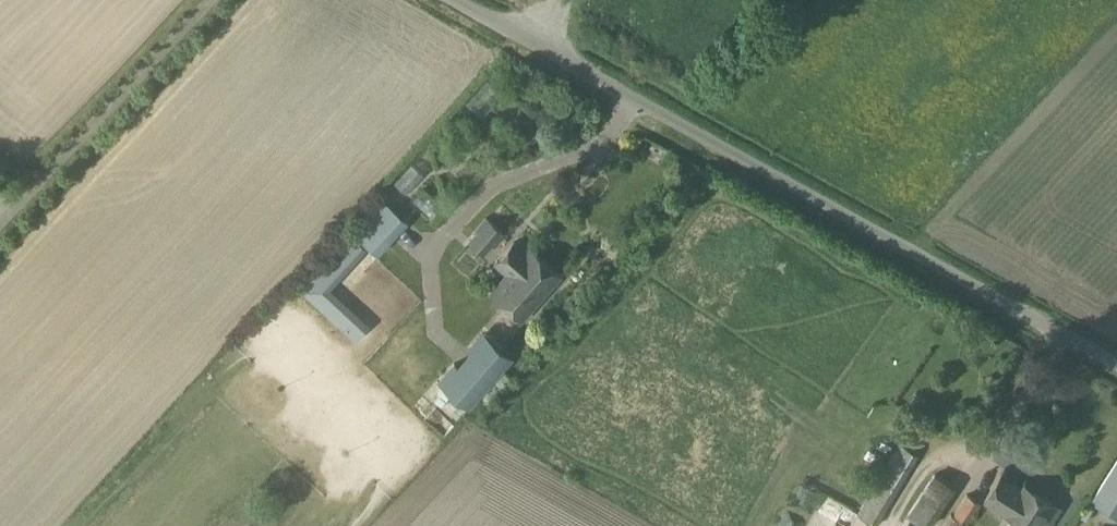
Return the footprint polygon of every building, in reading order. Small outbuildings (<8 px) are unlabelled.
[(354,233),(375,251),(393,231),(373,212),(354,233)] [(485,255),(504,233),(485,217),(474,230),(476,231),(468,240),(485,255)] [(357,340),(367,329),(323,289),(363,245),(353,236),(303,290),(357,340)] [(531,249),(527,253),(515,242),(496,263),(508,274),(492,293),(523,320),(561,276),(531,249)] [(485,333),(469,351),(471,353),(457,368),(455,366),(441,383),(468,407),(513,357),(485,333)] [(875,525),(876,525),(919,455),(900,443),(857,515),(861,518),(856,525),(875,525)] [(1091,500),(1116,517),(1116,459),(1091,500)] [(955,487),(934,473),(906,516),(922,525),(929,525),(955,487)] [(1003,513),(1025,525),(1049,525),(1060,507),(1021,483),(1020,485),(1000,473),(984,501),(1003,512),(1003,513)] [(967,494),(953,516),(950,514),(943,525),(966,525),(981,503),(967,494)]
